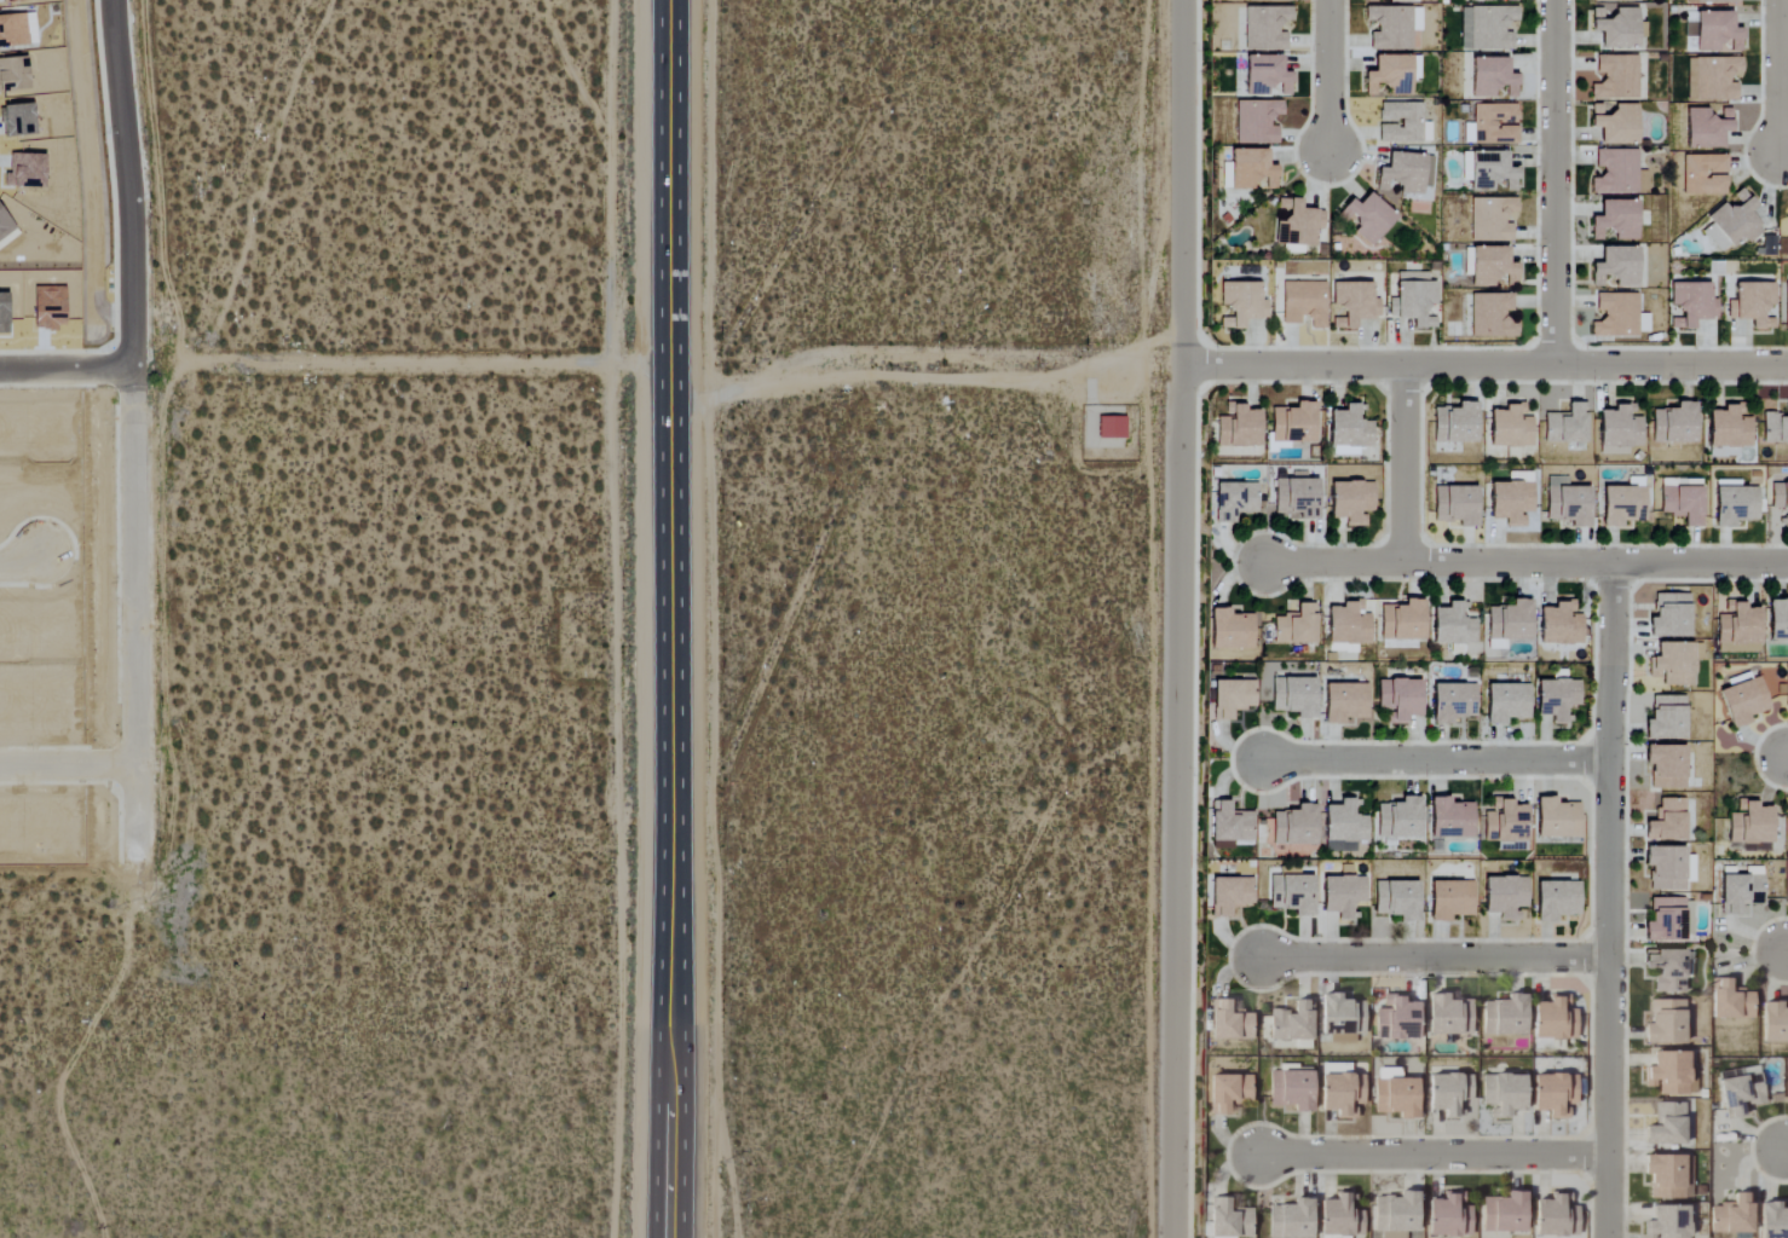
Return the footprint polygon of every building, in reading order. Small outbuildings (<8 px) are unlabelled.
[(1244,8),(1245,52),(1286,51),(1285,28),(1291,28),(1291,7),(1244,8)] [(1421,8),(1365,7),(1364,28),(1370,28),(1370,51),(1420,52),(1421,8)] [(1517,8),(1460,8),(1460,52),(1512,52),(1511,33),(1504,33),(1503,22),(1517,22),(1517,8)] [(1637,50),(1637,10),(1591,9),(1591,33),(1600,34),(1600,49),(1637,50)] [(1732,29),(1732,13),(1696,13),(1695,53),(1742,54),(1742,29),(1732,29)] [(1686,49),(1695,48),(1694,14),(1685,14),(1686,49)] [(25,40),(25,17),(0,16),(0,40),(25,40)] [(1596,75),(1601,75),(1602,85),(1590,85),(1591,101),(1638,100),(1637,56),(1596,57),(1596,75)] [(1281,57),(1245,57),(1244,96),(1268,96),(1268,90),(1279,90),(1279,96),(1290,96),(1291,73),(1281,73),(1281,57)] [(1409,57),(1373,57),(1373,73),(1364,73),(1364,97),(1410,97),(1409,57)] [(1411,80),(1420,80),(1420,57),(1410,57),(1411,80)] [(1686,59),(1687,103),(1737,102),(1736,80),(1742,80),(1742,58),(1686,59)] [(4,74),(5,88),(23,87),(22,59),(7,59),(7,74),(4,74)] [(1517,76),(1508,76),(1507,59),(1470,59),(1471,98),(1517,97),(1517,76)] [(1236,146),(1278,145),(1277,128),(1270,128),(1269,117),(1283,116),(1283,102),(1235,102),(1236,146)] [(1421,104),(1379,104),(1378,125),(1378,143),(1431,144),(1431,123),(1421,123),(1421,104)] [(1517,145),(1517,105),(1473,106),(1473,124),(1464,124),(1464,146),(1517,145)] [(1637,145),(1637,105),(1611,106),(1611,105),(1590,105),(1590,130),(1599,129),(1600,146),(1637,145)] [(1732,110),(1721,110),(1721,120),(1710,120),(1710,109),(1685,110),(1685,149),(1723,149),(1723,133),(1732,133),(1732,110)] [(1229,190),(1257,190),(1257,180),(1265,180),(1265,190),(1277,190),(1277,167),(1267,167),(1267,151),(1229,151),(1229,190)] [(1648,195),(1647,172),(1637,172),(1637,151),(1596,151),(1596,174),(1591,174),(1591,195),(1648,195)] [(1507,153),(1469,153),(1469,191),(1516,191),(1516,169),(1507,169),(1507,153)] [(1432,187),(1433,156),(1387,154),(1387,170),(1377,169),(1376,190),(1387,191),(1387,185),(1400,185),(1399,195),(1422,196),(1423,187),(1432,187)] [(1683,156),(1683,196),(1727,196),(1726,156),(1683,156)] [(23,170),(13,169),(12,186),(40,186),(40,157),(23,157),(23,170)] [(1702,233),(1722,254),(1742,236),(1749,244),(1764,231),(1749,214),(1756,207),(1740,190),(1733,196),(1740,204),(1732,212),(1724,203),(1706,219),(1710,225),(1702,233)] [(1357,206),(1351,201),(1339,213),(1356,228),(1352,233),(1369,248),(1396,219),(1368,194),(1357,206)] [(1324,212),(1301,210),(1301,201),(1278,199),(1275,245),(1314,247),(1315,230),(1323,230),(1324,212)] [(1514,243),(1515,199),(1470,199),(1470,243),(1514,243)] [(1590,218),(1591,242),(1608,241),(1608,242),(1637,241),(1636,201),(1599,202),(1599,218),(1590,218)] [(1509,249),(1472,248),(1471,288),(1497,288),(1497,279),(1517,280),(1518,265),(1508,265),(1509,249)] [(1591,265),(1591,287),(1638,288),(1638,249),(1601,248),(1600,265),(1591,265)] [(1428,274),(1395,274),(1395,300),(1389,300),(1389,319),(1412,319),(1412,330),(1435,330),(1435,317),(1429,317),(1429,306),(1435,306),(1435,283),(1428,283),(1428,274)] [(1282,325),(1301,324),(1301,319),(1310,319),(1311,330),(1326,330),(1325,282),(1281,283),(1282,325)] [(1259,285),(1220,284),(1219,306),(1231,307),(1230,331),(1243,331),(1243,321),(1267,321),(1268,302),(1259,301),(1259,285)] [(1372,285),(1332,284),(1331,331),(1355,331),(1356,321),(1379,322),(1379,300),(1372,300),(1372,285)] [(1718,321),(1718,300),(1710,300),(1710,285),(1670,284),(1670,306),(1678,306),(1678,319),(1671,319),(1671,331),(1694,331),(1694,321),(1718,321)] [(1775,285),(1734,284),(1734,301),(1728,301),(1728,322),(1751,322),(1751,331),(1774,331),(1774,319),(1766,319),(1766,308),(1774,308),(1775,285)] [(1470,295),(1471,339),(1518,338),(1518,314),(1512,314),(1512,295),(1470,295)] [(1591,338),(1637,339),(1637,295),(1596,295),(1596,313),(1601,314),(1601,323),(1591,323),(1591,338)] [(1314,443),(1315,402),(1295,401),(1295,408),(1271,407),(1271,442),(1314,443)] [(1432,408),(1434,442),(1476,441),(1475,401),(1457,402),(1457,407),(1432,408)] [(1652,409),(1652,443),(1696,442),(1695,401),(1675,401),(1675,409),(1652,409)] [(1544,414),(1545,444),(1586,442),(1585,402),(1567,403),(1567,413),(1544,414)] [(1216,447),(1259,447),(1259,410),(1244,409),(1244,403),(1225,403),(1225,417),(1217,417),(1216,447)] [(1329,411),(1330,456),(1359,455),(1359,447),(1373,447),(1373,421),(1361,421),(1361,403),(1343,403),(1343,411),(1329,411)] [(1533,417),(1525,417),(1525,403),(1504,403),(1504,410),(1489,410),(1489,446),(1533,447),(1533,417)] [(1630,455),(1630,446),(1642,446),(1641,417),(1634,418),(1633,403),(1614,403),(1614,410),(1598,411),(1599,456),(1630,455)] [(1751,446),(1750,403),(1722,403),(1723,410),(1707,410),(1708,447),(1751,446)] [(1787,443),(1787,403),(1786,403),(1786,416),(1777,416),(1777,412),(1762,412),(1763,443),(1787,443)] [(1732,448),(1709,447),(1709,456),(1731,457),(1732,448)] [(1489,519),(1504,518),(1504,528),(1525,527),(1525,514),(1533,514),(1532,472),(1507,473),(1508,482),(1488,482),(1489,519)] [(1545,520),(1570,520),(1569,527),(1588,528),(1589,487),(1566,486),(1567,477),(1546,477),(1545,520)] [(1317,478),(1274,479),(1274,515),(1287,514),(1287,520),(1317,520),(1317,478)] [(1702,480),(1661,479),(1660,516),(1683,516),(1682,527),(1701,527),(1702,480)] [(1328,482),(1329,518),(1344,518),(1345,527),(1364,527),(1364,500),(1373,500),(1372,481),(1328,482)] [(1759,487),(1739,487),(1739,481),(1715,481),(1714,528),(1733,528),(1733,521),(1758,521),(1759,487)] [(1257,483),(1214,483),(1214,523),(1234,523),(1234,514),(1269,514),(1269,502),(1257,502),(1257,483)] [(1601,527),(1621,527),(1621,521),(1645,522),(1645,483),(1634,483),(1634,486),(1602,485),(1601,527)] [(1771,509),(1781,509),(1781,526),(1787,526),(1787,483),(1770,483),(1771,509)] [(1432,521),(1457,521),(1457,526),(1476,526),(1476,487),(1433,486),(1432,521)] [(1688,594),(1654,594),(1654,617),(1648,617),(1648,637),(1689,637),(1688,594)] [(1403,605),(1381,605),(1380,639),(1422,640),(1423,599),(1403,599),(1403,605)] [(1487,607),(1487,640),(1531,639),(1530,599),(1510,599),(1510,607),(1487,607)] [(1370,614),(1362,614),(1362,600),(1340,600),(1341,607),(1326,607),(1326,644),(1370,643),(1370,614)] [(1538,608),(1539,645),(1582,644),(1581,614),(1575,614),(1574,600),(1553,601),(1553,607),(1538,608)] [(1717,615),(1718,653),(1760,652),(1759,608),(1745,608),(1745,600),(1725,600),(1725,615),(1717,615)] [(1768,642),(1787,642),(1787,605),(1787,600),(1768,600),(1768,642)] [(1475,619),(1465,619),(1465,601),(1446,601),(1446,608),(1432,607),(1430,643),(1474,644),(1475,619)] [(1273,615),(1272,643),(1314,645),(1315,604),(1296,603),(1295,616),(1273,615)] [(1209,608),(1210,649),(1253,648),(1252,613),(1229,614),(1229,608),(1209,608)] [(1693,643),(1656,642),(1656,657),(1650,657),(1649,677),(1663,677),(1663,686),(1692,687),(1693,643)] [(1748,717),(1770,708),(1757,676),(1717,692),(1732,729),(1750,722),(1748,717)] [(1314,719),(1313,678),(1271,678),(1271,712),(1295,712),(1295,719),(1314,719)] [(1405,724),(1405,716),(1419,716),(1419,680),(1377,679),(1377,711),(1384,711),(1384,724),(1405,724)] [(1231,720),(1231,711),(1244,711),(1244,706),(1255,706),(1255,680),(1212,680),(1213,720),(1231,720)] [(1580,680),(1535,680),(1535,715),(1550,715),(1550,724),(1566,724),(1566,706),(1579,706),(1580,680)] [(1322,724),(1354,724),(1354,718),(1366,719),(1367,684),(1323,683),(1322,724)] [(1474,718),(1475,684),(1432,683),(1431,725),(1451,725),(1451,718),(1474,718)] [(1505,725),(1505,719),(1527,719),(1528,684),(1485,683),(1484,725),(1505,725)] [(1644,719),(1643,739),(1684,740),(1685,696),(1651,696),(1650,719),(1644,719)] [(1685,745),(1644,745),(1644,765),(1650,765),(1650,790),(1684,790),(1685,745)] [(1420,797),(1400,796),(1400,804),(1377,803),(1376,838),(1419,839),(1420,797)] [(1430,797),(1429,839),(1473,839),(1473,803),(1449,803),(1449,797),(1430,797)] [(1484,809),(1483,842),(1497,842),(1497,851),(1526,851),(1527,806),(1512,805),(1512,797),(1492,797),(1492,810),(1484,809)] [(1536,838),(1579,837),(1579,803),(1555,803),(1555,797),(1535,797),(1536,838)] [(1367,816),(1356,816),(1356,799),(1338,798),(1338,806),(1324,805),(1323,852),(1357,853),(1357,840),(1367,840),(1367,816)] [(1684,798),(1656,799),(1656,821),(1644,822),(1645,841),(1685,841),(1684,798)] [(1253,812),(1230,811),(1230,801),(1211,801),(1210,841),(1252,841),(1253,812)] [(1729,813),(1729,844),(1771,844),(1771,807),(1757,807),(1757,801),(1737,801),(1736,813),(1729,813)] [(1316,845),(1315,804),(1295,804),(1295,812),(1272,812),(1272,845),(1316,845)] [(1685,891),(1685,882),(1694,882),(1695,856),(1683,856),(1683,847),(1644,847),(1644,866),(1650,866),(1649,890),(1685,891)] [(1293,917),(1312,916),(1311,875),(1269,876),(1270,909),(1293,909),(1293,917)] [(1720,876),(1721,916),(1744,916),(1744,905),(1762,905),(1762,875),(1720,876)] [(1366,877),(1321,876),(1320,913),(1336,913),(1336,922),(1356,922),(1356,902),(1365,903),(1366,877)] [(1252,877),(1210,878),(1211,918),(1229,918),(1229,908),(1252,907),(1252,877)] [(1484,913),(1498,913),(1499,922),(1517,921),(1516,908),(1527,908),(1526,877),(1483,878),(1484,913)] [(1416,881),(1374,882),(1375,916),(1398,915),(1398,922),(1418,922),(1416,881)] [(1473,882),(1430,881),(1429,922),(1448,922),(1448,916),(1473,916),(1473,882)] [(1579,882),(1535,882),(1535,918),(1579,919),(1579,882)] [(1685,898),(1650,898),(1651,922),(1644,922),(1644,942),(1685,941),(1685,898)] [(1684,950),(1643,951),(1644,980),(1653,980),(1653,994),(1685,993),(1684,950)] [(1711,1019),(1754,1020),(1754,993),(1743,993),(1743,988),(1731,988),(1731,979),(1712,979),(1711,1019)] [(1320,994),(1320,1034),(1330,1034),(1330,1044),(1355,1044),(1355,1036),(1365,1036),(1365,1001),(1339,1001),(1339,994),(1320,994)] [(1427,994),(1428,1036),(1472,1035),(1471,1000),(1447,1000),(1447,994),(1427,994)] [(1525,994),(1506,994),(1506,1002),(1482,1002),(1483,1036),(1525,1036),(1525,994)] [(1576,1009),(1568,1010),(1568,994),(1548,995),(1548,1003),(1533,1003),(1533,1040),(1577,1039),(1576,1009)] [(1403,995),(1384,995),(1384,1010),(1375,1010),(1376,1040),(1418,1039),(1417,1003),(1403,1003),(1403,995)] [(1211,1000),(1209,1042),(1251,1043),(1252,1015),(1228,1014),(1229,1000),(1211,1000)] [(1312,1001),(1293,1000),(1292,1011),(1270,1010),(1269,1040),(1311,1041),(1312,1001)] [(1650,1024),(1644,1024),(1644,1045),(1685,1045),(1684,1000),(1650,1001),(1650,1024)] [(1781,1008),(1781,1002),(1762,1002),(1761,1043),(1787,1043),(1787,1008),(1781,1008)] [(1697,1095),(1697,1067),(1688,1067),(1688,1052),(1652,1052),(1652,1068),(1645,1068),(1645,1088),(1658,1088),(1658,1096),(1697,1095)] [(1724,1119),(1751,1116),(1750,1106),(1764,1104),(1760,1070),(1718,1074),(1724,1119)] [(1311,1071),(1269,1072),(1269,1108),(1293,1107),(1293,1112),(1312,1112),(1311,1071)] [(1525,1074),(1481,1076),(1482,1107),(1490,1107),(1490,1119),(1509,1118),(1509,1112),(1526,1111),(1525,1074)] [(1576,1105),(1576,1074),(1532,1075),(1533,1112),(1548,1111),(1548,1120),(1568,1119),(1568,1105),(1576,1105)] [(1320,1076),(1321,1111),(1336,1111),(1336,1120),(1356,1120),(1356,1106),(1364,1105),(1363,1075),(1320,1076)] [(1444,1119),(1459,1119),(1459,1104),(1471,1103),(1471,1075),(1427,1076),(1428,1111),(1443,1111),(1444,1119)] [(1209,1116),(1227,1116),(1227,1104),(1250,1104),(1250,1076),(1208,1076),(1209,1116)] [(1373,1114),(1397,1114),(1397,1119),(1416,1120),(1416,1080),(1374,1079),(1373,1114)] [(1644,1146),(1684,1145),(1683,1103),(1654,1104),(1655,1127),(1643,1127),(1644,1146)] [(1649,1199),(1683,1200),(1684,1156),(1643,1156),(1643,1176),(1650,1176),(1649,1199)] [(1692,1156),(1685,1156),(1684,1198),(1692,1199),(1692,1156)] [(1374,1198),(1375,1233),(1418,1232),(1417,1192),(1397,1193),(1398,1197),(1374,1198)] [(1472,1237),(1471,1207),(1464,1207),(1463,1192),(1443,1193),(1443,1200),(1427,1200),(1428,1237),(1472,1237)] [(1482,1233),(1525,1232),(1525,1192),(1505,1193),(1505,1198),(1482,1198),(1482,1233)] [(1535,1201),(1534,1236),(1578,1237),(1578,1207),(1570,1207),(1570,1194),(1550,1193),(1550,1201),(1535,1201)] [(1711,1234),(1754,1233),(1753,1193),(1733,1194),(1733,1205),(1710,1205),(1711,1234)] [(1364,1235),(1364,1211),(1355,1211),(1355,1194),(1335,1194),(1335,1201),(1320,1201),(1320,1236),(1364,1235)] [(1229,1199),(1210,1198),(1209,1237),(1233,1237),(1254,1237),(1255,1211),(1229,1210),(1229,1199)] [(1269,1206),(1268,1237),(1312,1237),(1313,1199),(1293,1199),(1292,1207),(1269,1206)] [(1780,1209),(1780,1203),(1761,1203),(1760,1237),(1787,1237),(1787,1209),(1780,1209)] [(1658,1237),(1688,1237),(1687,1206),(1651,1207),(1651,1222),(1646,1222),(1646,1237),(1658,1237)]
